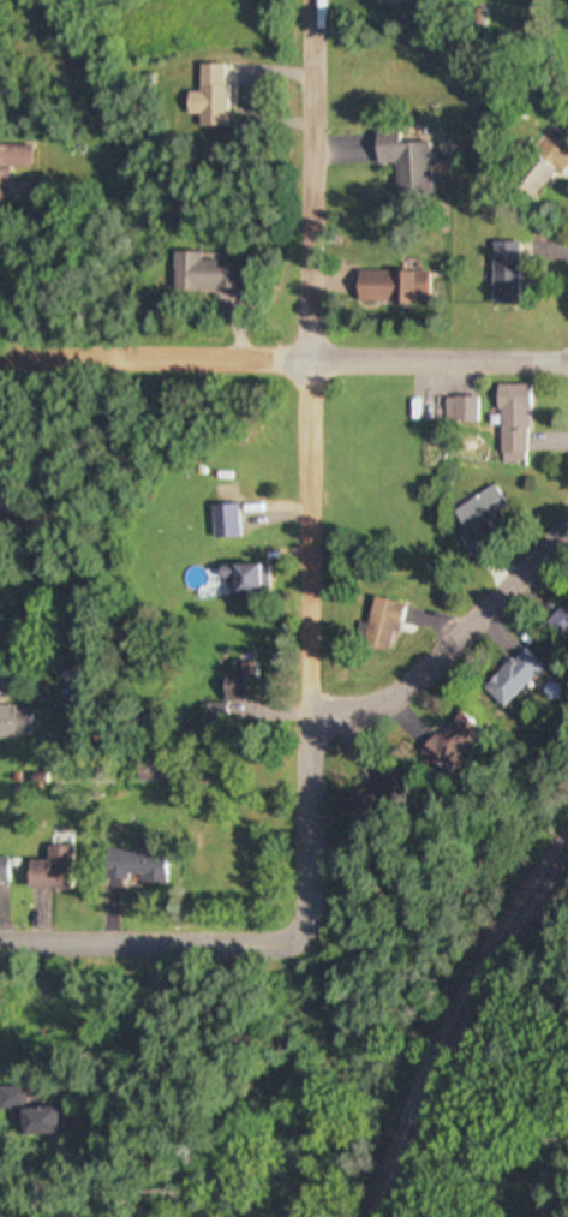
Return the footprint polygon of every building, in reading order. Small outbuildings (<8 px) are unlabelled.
[(197,129),(224,129),(224,66),(198,66),(198,94),(184,94),(184,115),(197,115),(197,129)] [(425,144),(396,145),(395,133),(370,134),(371,166),(391,165),(392,198),(427,197),(425,144)] [(546,133),(503,182),(527,203),(567,157),(567,153),(546,133)] [(29,146),(0,146),(0,189),(3,189),(3,168),(29,168),(29,146)] [(515,307),(515,244),(488,244),(488,307),(515,307)] [(171,292),(240,293),(241,265),(199,265),(199,254),(171,253),(171,292)] [(425,304),(425,273),(354,272),(354,303),(425,304)] [(524,387),(495,387),(494,464),(523,464),(524,387)] [(440,399),(440,424),(473,424),(473,399),(440,399)] [(456,539),(468,558),(487,546),(477,529),(505,511),(491,487),(449,513),(462,535),(456,539)] [(237,515),(213,515),(213,540),(237,540),(237,515)] [(267,567),(217,568),(217,581),(229,581),(229,599),(268,598),(267,567)] [(540,624),(558,644),(567,635),(567,599),(540,624)] [(361,649),(389,653),(396,605),(368,601),(361,649)] [(539,669),(518,649),(480,689),(500,708),(539,669)] [(205,720),(223,720),(223,704),(251,704),(252,664),(221,664),(220,707),(205,706),(205,720)] [(18,739),(19,709),(0,708),(0,739),(18,739)] [(416,753),(437,773),(476,735),(455,714),(416,753)] [(376,780),(337,803),(349,824),(388,801),(376,780)] [(99,881),(162,884),(163,852),(148,852),(148,842),(132,841),(132,852),(101,851),(99,881)] [(67,892),(68,848),(43,848),(43,863),(23,863),(23,892),(67,892)] [(18,1107),(18,1131),(64,1131),(64,1107),(18,1107)]
